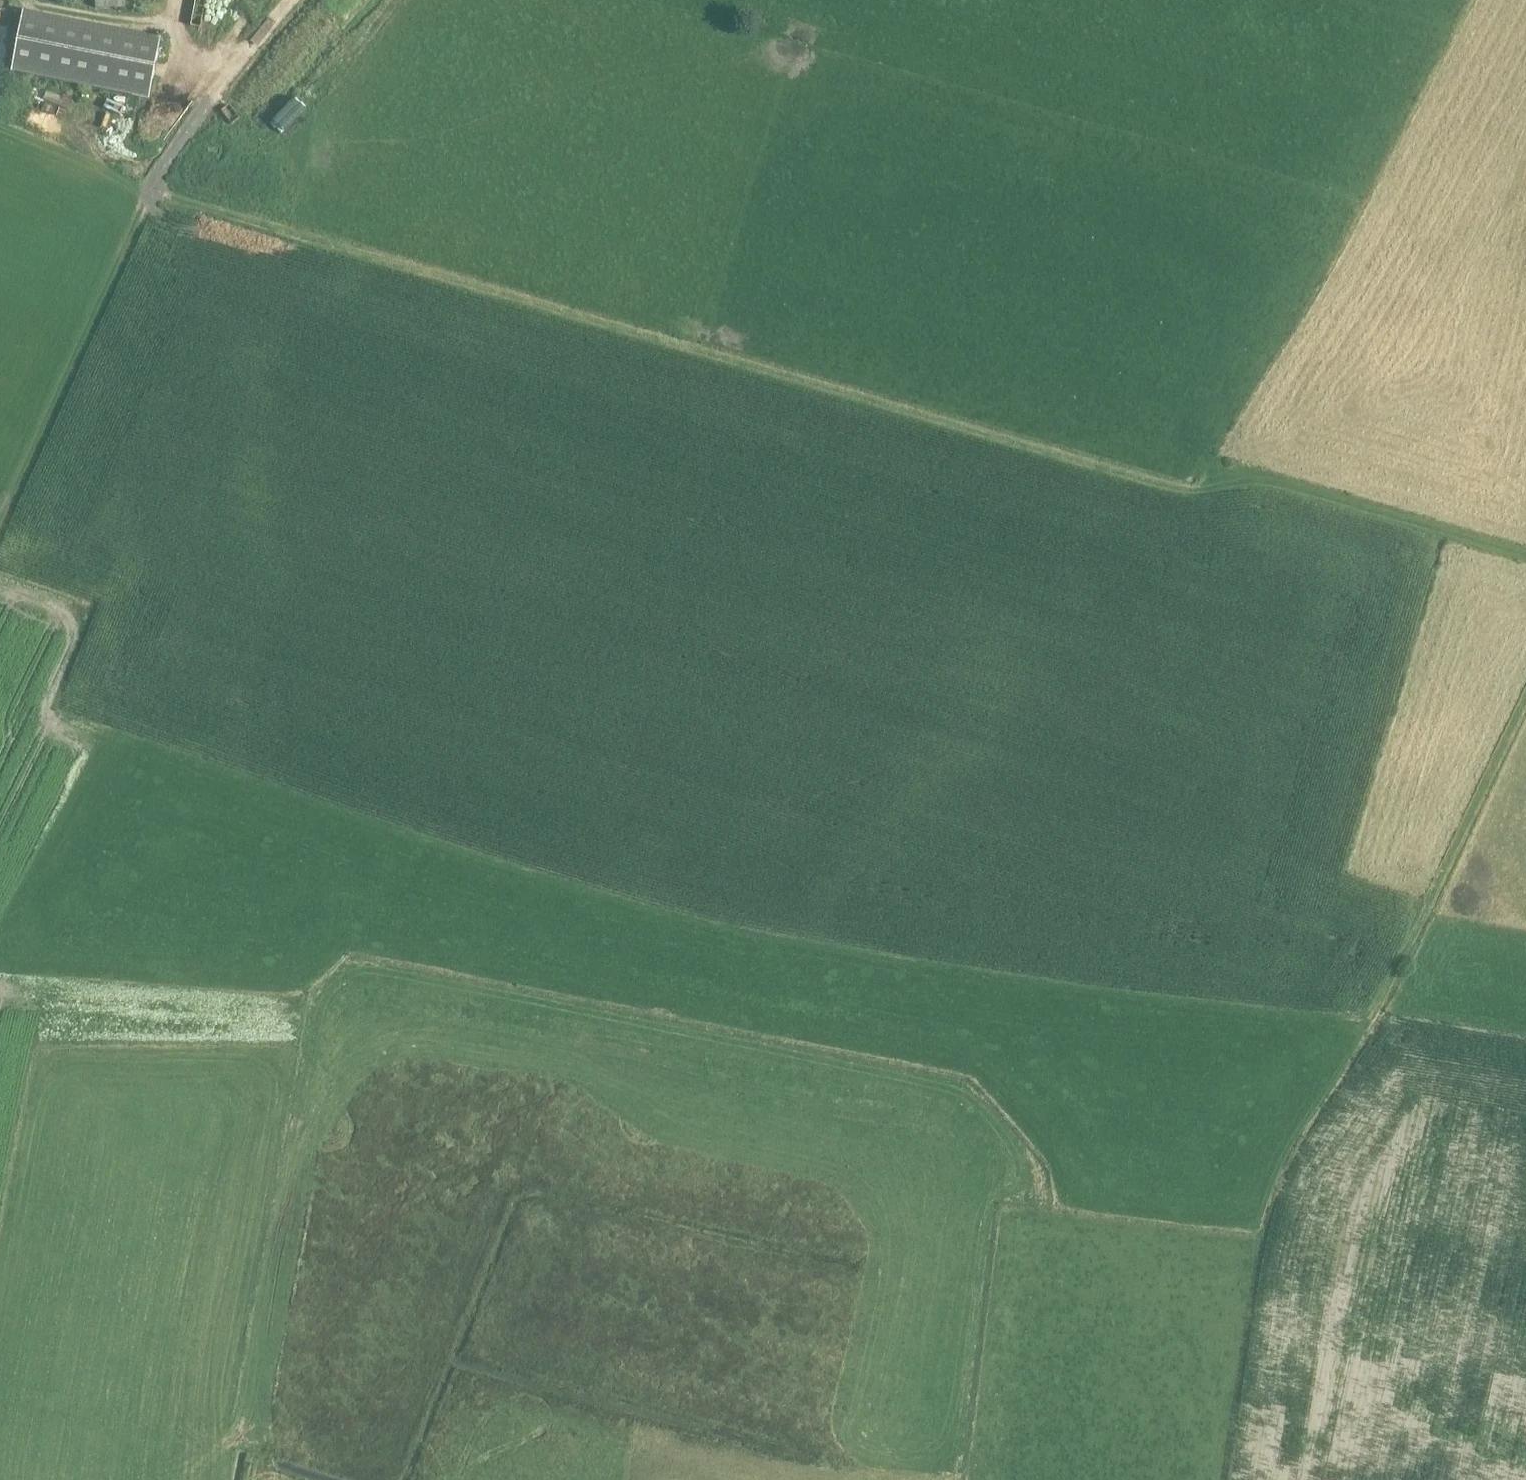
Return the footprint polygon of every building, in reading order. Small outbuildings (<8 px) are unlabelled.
[(161,40),(23,12),(11,74),(149,101),(161,40)]
